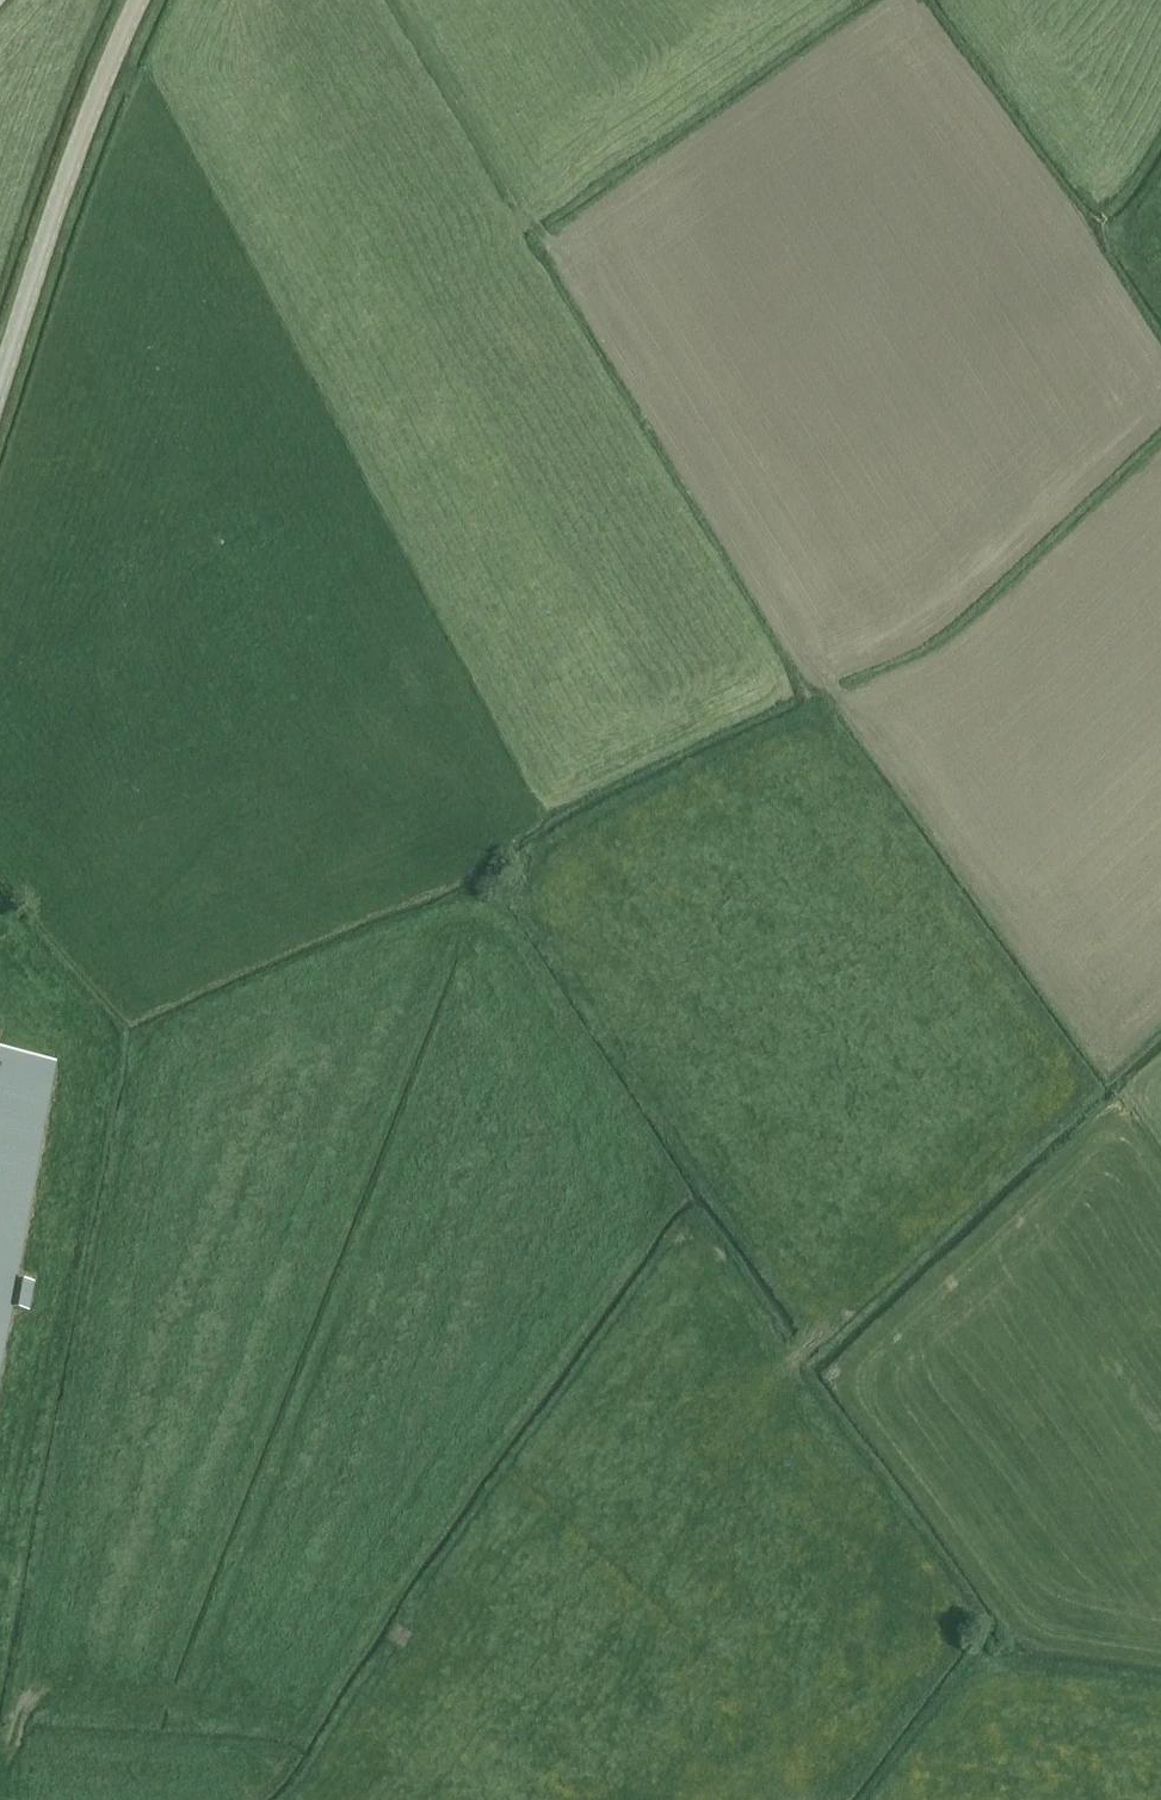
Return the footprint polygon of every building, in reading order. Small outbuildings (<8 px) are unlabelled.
[(10,1307),(28,1311),(33,1283),(15,1280),(55,1063),(0,1052),(0,1363),(10,1307)]
